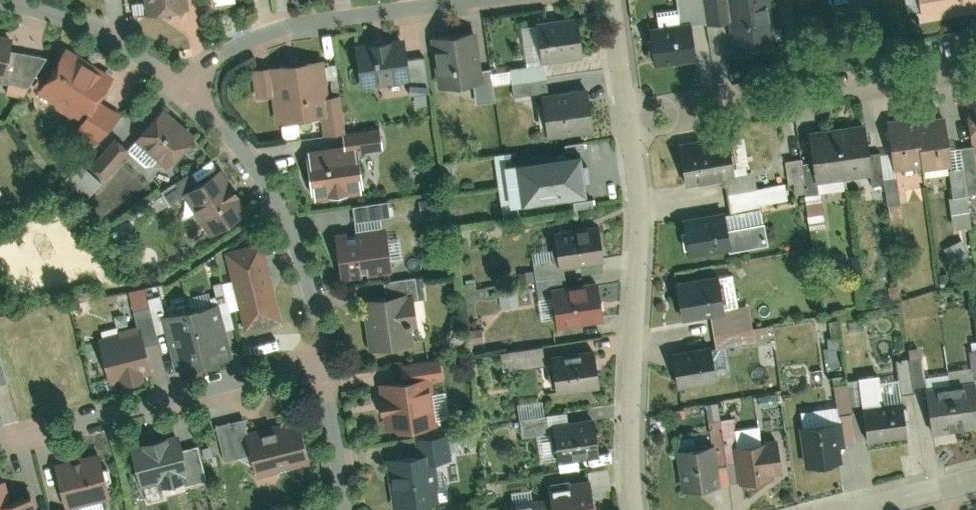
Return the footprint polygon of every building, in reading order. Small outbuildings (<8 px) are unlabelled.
[(150,12),(186,7),(185,0),(148,0),(150,12)] [(733,50),(772,45),(766,0),(726,0),(733,50)] [(922,24),(975,17),(975,1),(975,0),(918,0),(922,24)] [(541,62),(584,57),(579,16),(536,21),(541,62)] [(650,31),(655,71),(697,65),(691,26),(650,31)] [(482,68),(476,29),(429,36),(437,88),(475,83),(484,81),(482,68)] [(406,59),(402,35),(352,44),(360,91),(407,83),(410,83),(406,59)] [(7,84),(16,44),(0,41),(0,82),(7,84)] [(117,80),(67,50),(38,98),(88,128),(117,80)] [(410,83),(407,83),(410,94),(429,91),(423,56),(406,59),(410,83)] [(258,102),(271,100),(275,129),(323,123),(325,139),(351,136),(345,89),(332,91),(328,60),(253,70),(258,102)] [(512,80),(546,76),(545,63),(510,66),(512,80)] [(475,83),(477,103),(495,101),(492,67),(482,68),(484,81),(475,83)] [(513,94),(547,90),(546,76),(512,80),(513,94)] [(593,130),(587,87),(541,93),(547,137),(593,130)] [(963,103),(969,144),(975,143),(975,101),(963,103)] [(200,140),(165,110),(137,143),(172,172),(200,140)] [(923,171),(916,124),(916,119),(883,124),(891,176),(923,171)] [(952,173),(945,120),(916,124),(923,171),(924,177),(952,173)] [(874,178),(867,128),(836,132),(843,182),(874,178)] [(843,182),(836,132),(806,136),(813,186),(843,182)] [(735,182),(729,141),(676,148),(682,190),(735,182)] [(582,147),(513,160),(522,209),(591,197),(582,147)] [(355,149),(309,156),(316,204),(361,197),(355,149)] [(184,197),(214,241),(248,218),(237,201),(240,199),(233,189),(230,191),(218,173),(184,197)] [(358,229),(391,227),(390,202),(357,203),(358,229)] [(730,253),(725,214),(677,220),(682,259),(730,253)] [(606,267),(600,228),(551,234),(557,274),(606,267)] [(393,277),(387,230),(333,238),(339,284),(393,277)] [(274,274),(266,244),(226,255),(245,328),(285,317),(277,287),(274,284),(272,278),(274,274)] [(723,318),(718,278),(673,284),(678,324),(723,318)] [(604,326),(598,284),(548,291),(554,333),(604,326)] [(410,350),(406,324),(416,323),(411,294),(360,301),(368,357),(410,350)] [(211,359),(237,352),(223,299),(197,306),(210,356),(211,359)] [(210,356),(197,306),(170,312),(184,362),(210,356)] [(110,386),(155,374),(143,329),(98,341),(110,386)] [(504,353),(507,370),(548,363),(544,345),(504,353)] [(715,388),(710,350),(670,355),(675,393),(715,388)] [(599,392),(594,352),(548,358),(553,398),(599,392)] [(434,426),(430,375),(384,379),(385,394),(381,394),(382,411),(386,410),(387,429),(434,426)] [(975,382),(950,385),(956,433),(975,431),(975,386),(975,382)] [(956,433),(950,385),(924,389),(930,437),(956,433)] [(440,392),(441,419),(451,418),(449,391),(440,392)] [(841,397),(842,412),(854,411),(853,395),(841,397)] [(862,410),(867,445),(907,439),(903,404),(862,410)] [(247,428),(258,469),(312,455),(301,413),(247,428)] [(599,460),(594,424),(549,430),(554,466),(599,460)] [(798,429),(804,471),(838,466),(836,446),(838,446),(835,425),(833,425),(798,429)] [(163,476),(164,481),(190,474),(188,469),(195,468),(185,430),(173,433),(172,428),(146,434),(148,439),(134,443),(143,481),(163,476)] [(391,509),(405,509),(435,506),(430,464),(446,462),(442,435),(413,439),(416,455),(384,460),(391,509)] [(733,447),(739,489),(743,490),(747,490),(751,487),(771,484),(770,476),(781,475),(777,441),(733,447)] [(674,451),(680,495),(719,490),(713,445),(674,451)] [(56,460),(67,502),(113,490),(102,448),(56,460)] [(12,487),(7,467),(0,469),(0,509),(2,509),(3,509),(42,509),(34,482),(12,487)] [(546,509),(596,509),(593,483),(543,490),(546,509)]
